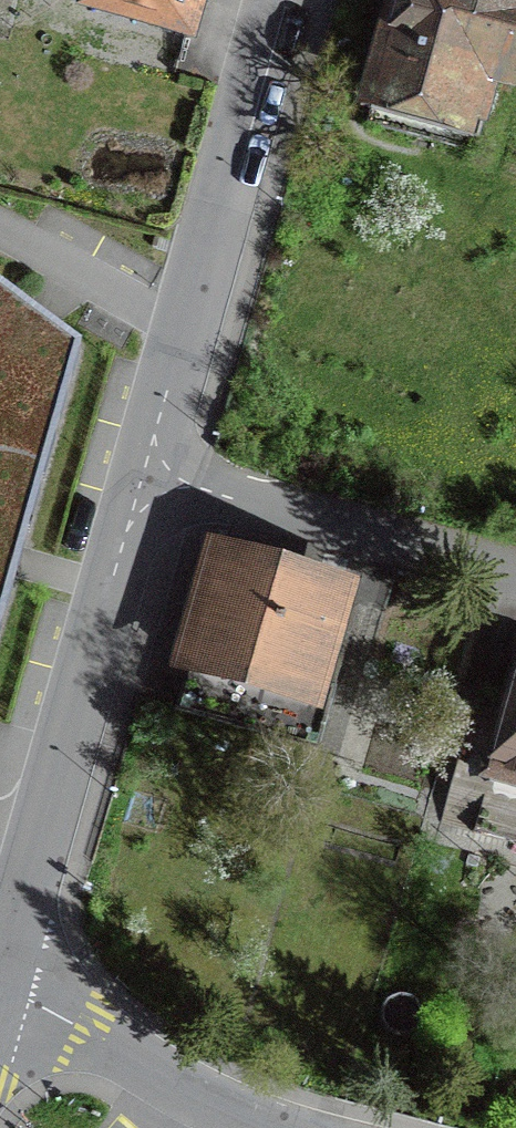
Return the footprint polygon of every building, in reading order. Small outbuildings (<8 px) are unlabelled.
[(90,3),(188,31),(196,0),(91,0),(90,3)] [(359,112),(368,115),(364,131),(371,133),(372,130),(468,157),(467,161),(473,162),(496,75),(505,78),(515,40),(515,0),(438,0),(437,3),(425,0),(403,0),(380,84),(368,81),(359,112)] [(19,565),(81,346),(39,315),(0,286),(0,631),(19,565)] [(317,748),(333,691),(310,684),(335,597),(220,564),(179,710),(317,748)] [(440,822),(475,832),(514,695),(479,685),(440,822)] [(514,695),(475,832),(515,843),(515,686),(514,695)]
